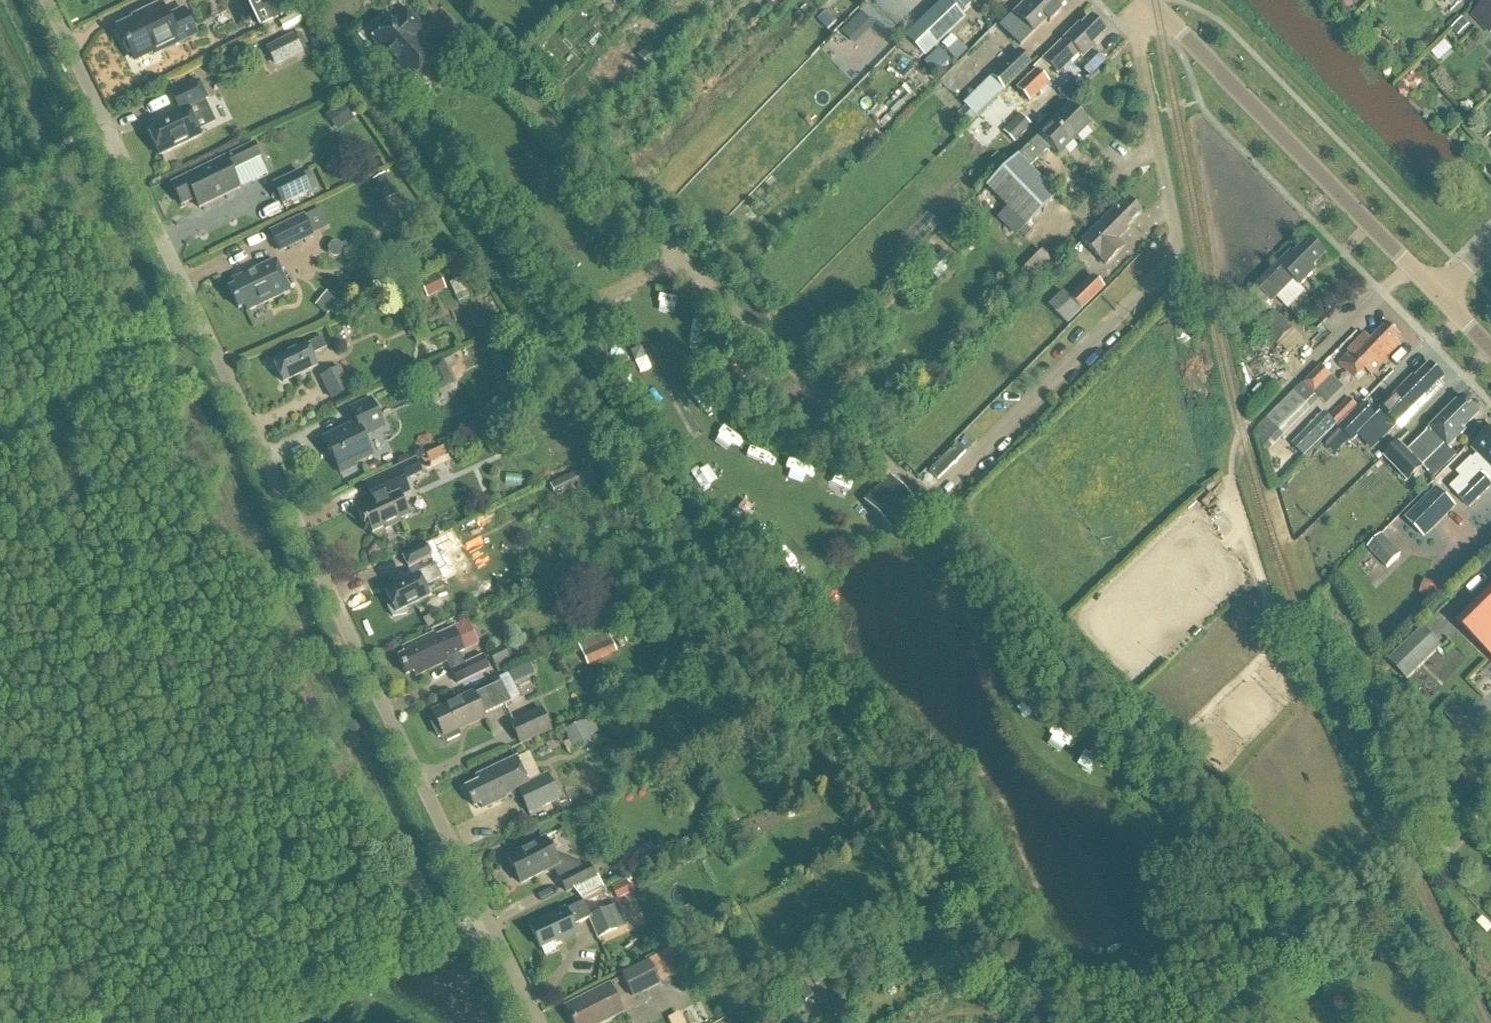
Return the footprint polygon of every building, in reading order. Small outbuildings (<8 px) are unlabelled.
[(269,24),(283,18),(275,0),(260,0),(258,1),(269,24)] [(944,4),(945,5),(952,13),(957,19),(976,0),(948,0),(944,4)] [(1026,43),(1033,35),(1034,36),(1047,23),(1049,26),(1061,14),(1058,11),(1069,0),(1030,0),(1014,16),(1015,17),(1008,25),(1026,43)] [(1473,17),(1490,35),(1490,0),(1473,17)] [(168,19),(161,5),(143,14),(145,18),(118,30),(127,49),(128,48),(135,62),(150,55),(151,57),(154,58),(196,38),(184,11),(168,19)] [(865,10),(841,35),(854,48),(879,23),(865,10)] [(406,12),(375,42),(413,83),(436,61),(417,41),(426,33),(406,12)] [(827,32),(835,24),(825,14),(817,22),(827,32)] [(1092,46),(1104,34),(1090,20),(1080,28),(1078,26),(1043,62),(1056,76),(1076,57),(1081,61),(1092,50),(1092,46)] [(1459,38),(1470,27),(1463,20),(1452,30),(1459,38)] [(302,56),(299,50),(294,40),(293,37),(267,50),(276,68),(302,56)] [(969,56),(958,45),(949,54),(960,65),(969,56)] [(1018,51),(990,79),(1004,93),(1032,65),(1018,51)] [(1032,106),(1052,85),(1038,71),(1017,91),(1032,106)] [(199,84),(172,97),(179,113),(146,129),(159,158),(201,138),(188,110),(207,101),(199,84)] [(327,116),(340,132),(358,118),(345,102),(327,116)] [(1056,198),(1029,171),(1049,150),(1058,159),(1061,156),(1088,128),(1068,108),(989,190),(1027,228),(1056,198)] [(976,120),(965,109),(955,118),(966,129),(976,120)] [(1020,116),(1003,133),(1014,144),(1031,127),(1020,116)] [(260,159),(254,146),(171,186),(182,208),(195,201),(199,210),(239,191),(231,173),(260,159)] [(273,187),(282,206),(309,194),(300,174),(273,187)] [(373,182),(384,204),(396,198),(384,176),(373,182)] [(1125,231),(1140,215),(1127,203),(1116,214),(1113,211),(1081,243),(1105,267),(1124,249),(1117,242),(1127,233),(1125,231)] [(280,254),(312,238),(303,219),(270,234),(280,254)] [(1329,258),(1313,241),(1297,256),(1295,254),(1250,298),(1254,317),(1260,330),(1278,349),(1294,333),(1267,306),(1293,280),(1302,289),(1316,276),(1313,273),(1329,258)] [(245,308),(247,313),(290,293),(275,263),(233,283),(235,288),(229,291),(238,311),(245,308)] [(751,290),(761,280),(750,269),(740,280),(751,290)] [(420,283),(427,299),(447,290),(439,274),(420,283)] [(1083,313),(1106,290),(1094,279),(1072,302),(1071,302),(1062,293),(1047,308),(1067,328),(1083,313)] [(318,306),(329,316),(341,303),(329,293),(318,306)] [(1372,376),(1402,345),(1397,341),(1401,337),(1390,325),(1373,341),(1367,335),(1349,353),(1350,355),(1341,364),(1356,379),(1366,370),(1372,376)] [(952,333),(947,338),(952,344),(958,338),(952,333)] [(1265,337),(1260,341),(1266,347),(1270,342),(1265,337)] [(306,347),(272,363),(283,384),(317,368),(312,358),(326,351),(321,340),(306,347)] [(939,364),(948,356),(937,343),(928,351),(939,364)] [(427,369),(438,394),(455,386),(448,369),(458,365),(455,357),(427,369)] [(1430,365),(1416,380),(1414,378),(1382,411),(1402,430),(1444,387),(1440,384),(1444,379),(1430,365)] [(1334,378),(1325,369),(1307,387),(1316,396),(1334,378)] [(351,392),(340,370),(321,379),(332,401),(351,392)] [(1465,428),(1479,414),(1463,398),(1431,431),(1431,432),(1410,454),(1400,443),(1386,457),(1410,482),(1449,443),(1452,446),(1467,430),(1465,428)] [(349,411),(356,425),(323,440),(340,476),(358,467),(357,465),(373,458),(364,439),(384,429),(371,400),(349,411)] [(1340,429),(1360,409),(1350,400),(1331,419),(1340,429)] [(1377,419),(1364,405),(1360,409),(1340,429),(1354,442),(1377,419)] [(1473,451),(1484,462),(1476,470),(1469,463),(1458,474),(1462,479),(1451,489),(1460,498),(1459,498),(1470,509),(1490,488),(1490,432),(1473,451)] [(937,482),(965,454),(956,446),(929,473),(937,482)] [(367,524),(372,534),(385,528),(386,531),(400,524),(399,522),(409,517),(400,498),(411,493),(405,481),(423,472),(416,458),(363,483),(374,505),(357,512),(364,526),(367,524)] [(550,487),(554,495),(591,476),(588,469),(550,487)] [(918,507),(891,480),(867,504),(893,531),(918,507)] [(1405,520),(1425,540),(1456,509),(1437,489),(1405,520)] [(453,548),(447,535),(402,558),(408,570),(453,548)] [(1368,549),(1388,570),(1402,556),(1383,536),(1368,549)] [(387,608),(392,618),(407,615),(406,609),(428,598),(424,588),(442,579),(435,566),(422,572),(423,575),(418,577),(418,576),(384,592),(391,606),(387,608)] [(1460,626),(1490,658),(1490,596),(1460,626)] [(415,676),(446,662),(456,684),(488,670),(482,657),(464,665),(458,653),(463,651),(453,629),(436,636),(435,633),(402,648),(405,654),(397,657),(405,675),(412,671),(415,676)] [(1407,683),(1442,649),(1423,629),(1387,663),(1407,683)] [(578,646),(587,667),(615,654),(606,634),(578,646)] [(432,713),(437,723),(432,725),(438,739),(443,737),(444,739),(445,738),(447,743),(460,737),(457,732),(485,720),(483,717),(511,704),(502,684),(474,697),(473,695),(432,713)] [(511,725),(520,746),(550,732),(541,711),(511,725)] [(567,736),(576,755),(597,745),(588,726),(567,736)] [(520,796),(529,814),(559,800),(547,776),(529,784),(516,757),(476,776),(479,781),(464,788),(473,808),(479,805),(482,810),(510,796),(512,800),(520,796)] [(1452,848),(1463,837),(1457,831),(1446,842),(1452,848)] [(559,879),(566,894),(594,879),(587,864),(579,868),(577,864),(556,856),(553,858),(543,840),(506,859),(520,886),(554,868),(560,879),(559,879)] [(629,857),(634,868),(656,857),(650,846),(629,857)] [(610,888),(617,901),(631,893),(625,880),(610,888)] [(617,929),(608,909),(590,917),(583,903),(566,911),(565,910),(529,927),(540,949),(554,942),(556,944),(576,935),(573,927),(589,919),(598,938),(617,929)] [(659,982),(648,961),(621,975),(632,997),(659,982)] [(795,983),(803,1001),(814,996),(806,978),(795,983)] [(623,1014),(608,985),(587,996),(590,1002),(568,1013),(573,1022),(605,1022),(623,1014)]
